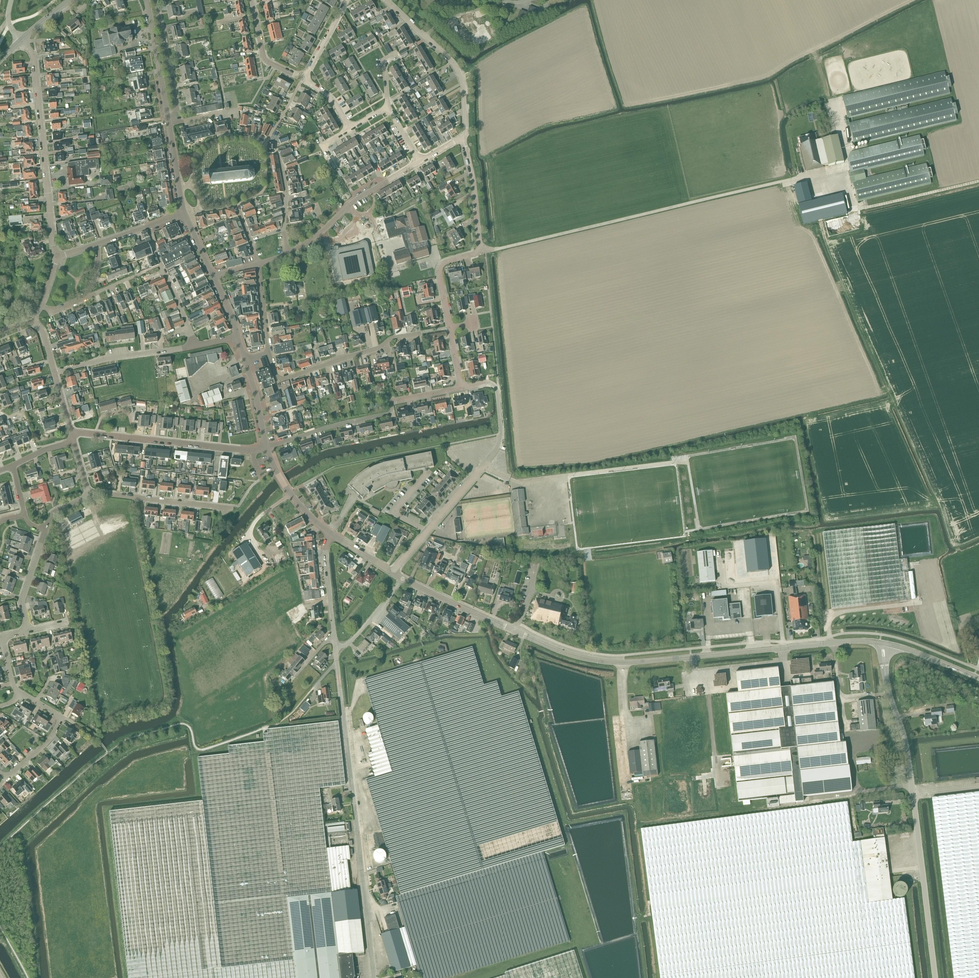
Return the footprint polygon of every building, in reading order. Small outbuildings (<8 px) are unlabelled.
[(115,1),(112,2),(112,4),(116,4),(118,12),(125,10),(123,0),(119,0),(115,1)] [(366,4),(371,12),(372,12),(375,10),(377,13),(379,12),(377,9),(372,1),(366,4)] [(176,6),(168,8),(170,18),(178,16),(181,15),(179,7),(183,6),(182,2),(175,3),(176,6)] [(361,7),(366,16),(366,15),(370,13),(372,16),(374,15),(372,12),(371,12),(366,4),(361,7)] [(271,5),(264,7),(266,13),(272,12),(271,5)] [(329,9),(322,5),(318,11),(325,16),(329,9)] [(527,13),(535,16),(538,10),(530,6),(527,13)] [(360,19),(361,18),(364,16),(366,20),(368,18),(366,15),(366,16),(361,7),(356,10),(360,19)] [(101,10),(94,12),(96,20),(103,18),(102,16),(103,16),(102,12),(101,13),(101,10)] [(356,10),(350,14),(355,22),(359,20),(361,23),(363,22),(361,19),(361,18),(360,19),(356,10)] [(322,22),(325,16),(318,11),(315,18),(322,22)] [(266,13),(267,20),(274,19),(272,12),(266,13)] [(384,20),(386,23),(386,24),(393,20),(390,14),(383,18),(381,15),(375,19),(369,22),(372,25),(377,22),(378,23),(384,20)] [(311,24),(318,28),(322,22),(315,18),(311,24)] [(75,19),(67,26),(72,33),(78,28),(79,29),(84,26),(80,20),(78,23),(75,19)] [(247,27),(246,20),(239,21),(239,22),(237,22),(238,25),(240,24),(240,28),(247,27)] [(396,25),(393,20),(386,24),(386,23),(382,25),(383,27),(384,27),(386,30),(381,33),(377,36),(379,39),(383,37),(388,34),(389,33),(387,30),(389,29),(396,25)] [(180,30),(186,29),(185,23),(178,24),(178,27),(172,29),(174,39),(182,38),(180,30)] [(279,24),(268,26),(270,34),(280,32),(279,24)] [(311,24),(307,31),(315,35),(318,28),(311,24)] [(132,42),(131,36),(133,35),(132,32),(130,32),(129,29),(127,29),(126,29),(126,30),(125,30),(125,27),(123,27),(122,28),(121,29),(118,27),(119,26),(118,26),(118,27),(112,28),(111,28),(112,29),(111,30),(110,31),(108,32),(108,31),(105,31),(106,33),(101,34),(103,40),(100,41),(94,42),(96,50),(93,50),(93,52),(95,60),(107,58),(112,56),(116,55),(114,45),(116,47),(116,48),(117,47),(122,46),(123,46),(123,45),(125,43),(127,43),(132,42)] [(355,35),(351,28),(344,32),(349,39),(355,35)] [(398,34),(400,37),(400,38),(407,33),(404,28),(397,32),(395,30),(389,33),(388,34),(391,38),(398,34)] [(485,29),(472,36),(476,45),(489,38),(485,29)] [(280,32),(270,34),(271,42),(282,39),(280,32)] [(349,39),(344,32),(338,36),(342,43),(349,39)] [(407,33),(400,38),(400,37),(396,39),(397,41),(401,39),(403,42),(403,43),(410,39),(407,33)] [(316,40),(308,36),(305,42),(312,46),(316,40)] [(367,39),(371,47),(378,43),(373,36),(367,39)] [(251,45),(250,38),(243,39),(244,46),(251,45)] [(60,43),(59,39),(53,39),(54,42),(43,43),(44,53),(58,52),(57,44),(60,43)] [(360,43),(365,50),(371,47),(367,39),(360,43)] [(414,44),(410,39),(403,43),(403,42),(399,45),(400,47),(404,44),(406,48),(414,44)] [(181,47),(176,48),(178,58),(188,56),(186,46),(189,45),(188,41),(180,43),(181,47)] [(308,53),(312,46),(305,42),(301,49),(308,53)] [(354,47),(358,54),(365,50),(360,43),(354,47)] [(245,52),(245,53),(252,51),(251,45),(244,46),(245,50),(243,50),(243,53),(245,52)] [(335,49),(340,56),(346,52),(342,45),(335,49)] [(410,53),(411,55),(415,53),(417,56),(417,57),(424,53),(421,47),(414,51),(410,53)] [(134,49),(125,51),(126,58),(125,58),(125,62),(127,68),(130,68),(131,73),(143,71),(142,62),(141,58),(135,59),(134,49)] [(335,49),(329,53),(333,60),(340,56),(335,49)] [(304,54),(297,50),(293,57),(300,61),(304,54)] [(414,60),(418,58),(420,62),(427,58),(424,53),(417,57),(417,56),(413,58),(414,60)] [(50,69),(62,68),(61,62),(60,57),(49,58),(49,60),(44,60),(45,69),(50,68),(50,69)] [(300,62),(300,61),(293,57),(290,62),(289,63),(297,68),(300,62)] [(345,62),(349,68),(356,64),(355,62),(353,57),(345,62)] [(417,66),(421,64),(423,67),(423,68),(430,63),(430,62),(427,58),(420,62),(416,64),(417,66)] [(22,67),(21,62),(13,63),(14,69),(16,69),(17,74),(25,73),(24,66),(22,67)] [(186,67),(180,68),(181,75),(192,73),(191,68),(194,68),(193,62),(186,64),(186,67)] [(320,68),(324,74),(331,70),(328,63),(320,68)] [(399,71),(397,68),(401,65),(400,63),(396,66),(389,70),(393,76),(399,72),(399,71)] [(423,68),(423,67),(419,69),(420,71),(424,69),(427,73),(434,69),(430,63),(423,68)] [(356,64),(349,68),(353,75),(360,70),(356,64)] [(399,71),(399,72),(393,76),(396,81),(403,77),(402,76),(401,74),(404,72),(403,69),(399,71)] [(335,76),(331,70),(324,74),(328,81),(335,76)] [(192,73),(181,75),(183,82),(189,81),(190,84),(197,82),(196,77),(195,72),(192,73)] [(133,80),(135,91),(147,89),(144,76),(137,78),(136,73),(127,75),(129,81),(133,80)] [(854,145),(926,128),(956,121),(955,115),(958,115),(955,105),(952,105),(951,100),(850,124),(848,118),(950,94),(948,88),(951,88),(949,78),(946,78),(945,73),(843,97),(847,117),(844,118),(846,126),(849,125),(854,145)] [(367,74),(359,78),(363,85),(371,81),(367,74)] [(402,76),(403,77),(396,81),(399,86),(406,82),(405,82),(403,78),(407,76),(406,74),(402,76)] [(427,82),(429,85),(430,86),(436,82),(433,76),(431,78),(429,75),(419,81),(421,86),(427,82)] [(286,79),(280,76),(274,86),(277,88),(278,86),(282,88),(286,79)] [(334,82),(338,88),(345,84),(342,77),(334,82)] [(406,82),(399,86),(402,92),(409,88),(407,85),(411,82),(411,83),(413,82),(411,78),(405,82),(406,82)] [(286,79),(282,88),(285,90),(284,91),(287,93),(292,83),(286,79)] [(363,85),(367,91),(374,87),(371,81),(363,85)] [(436,82),(430,86),(429,85),(425,88),(427,90),(430,87),(432,91),(433,91),(440,87),(436,82)] [(345,84),(338,88),(342,95),(349,90),(345,84)] [(191,90),(185,92),(186,98),(196,96),(195,92),(199,91),(198,86),(190,87),(191,90)] [(374,87),(367,91),(371,98),(378,93),(374,87)] [(430,95),(433,98),(429,100),(429,101),(430,104),(435,101),(437,100),(438,100),(437,100),(436,97),(443,93),(440,87),(433,91),(432,91),(429,93),(430,95)] [(62,94),(57,94),(56,90),(48,91),(49,98),(56,97),(57,99),(63,98),(62,94)] [(140,106),(150,105),(148,92),(139,94),(139,93),(132,94),(132,95),(126,96),(127,99),(133,98),(133,97),(139,96),(140,106)] [(302,93),(300,99),(309,103),(310,100),(312,100),(313,99),(302,93)] [(410,96),(412,95),(410,93),(409,94),(405,96),(405,97),(398,101),(402,106),(408,102),(406,98),(410,96)] [(357,106),(363,102),(359,95),(353,99),(357,106)] [(201,106),(201,104),(199,96),(196,96),(186,98),(188,105),(194,104),(194,107),(201,106)] [(273,96),(271,99),(272,100),(270,103),(279,108),(283,101),(273,96)] [(408,102),(402,106),(405,112),(411,108),(411,107),(409,104),(413,101),(417,99),(415,97),(413,99),(412,99),(408,102)] [(300,99),(297,104),(306,108),(309,103),(300,99)] [(357,106),(353,99),(346,103),(351,110),(357,106)] [(435,101),(430,104),(429,104),(424,108),(426,111),(432,107),(433,108),(437,106),(439,109),(439,110),(446,105),(443,100),(437,103),(435,101)] [(276,114),(279,108),(270,103),(269,107),(267,106),(266,109),(276,114)] [(411,107),(411,108),(405,112),(408,117),(415,113),(414,112),(413,111),(412,109),(416,107),(415,105),(411,107)] [(439,109),(435,111),(433,112),(434,114),(436,113),(440,111),(442,115),(449,111),(446,105),(439,110),(439,109)] [(320,111),(316,113),(317,115),(321,113),(323,116),(329,112),(327,107),(320,111)] [(143,110),(139,111),(140,114),(141,121),(144,121),(153,119),(151,108),(143,110)] [(294,108),(292,113),(300,118),(303,113),(294,108)] [(56,112),(50,113),(50,115),(49,115),(50,118),(51,118),(51,119),(59,118),(58,115),(64,115),(63,109),(56,110),(56,112)] [(415,113),(408,117),(411,123),(418,119),(415,114),(419,112),(418,110),(414,112),(415,113)] [(323,116),(319,118),(317,120),(318,122),(324,118),(326,122),(332,117),(329,112),(323,116)] [(455,116),(457,115),(455,112),(449,116),(454,124),(458,122),(455,116)] [(300,118),(292,113),(289,118),(298,123),(300,118)] [(246,114),(246,116),(242,116),(240,126),(247,127),(247,125),(250,126),(251,121),(248,120),(249,116),(249,115),(246,114)] [(16,120),(6,121),(6,126),(18,125),(17,122),(30,121),(29,115),(17,117),(15,117),(16,120)] [(332,117),(326,122),(322,124),(322,125),(323,126),(327,124),(329,127),(336,123),(332,117)] [(252,125),(251,136),(256,137),(257,135),(260,136),(260,135),(261,131),(261,130),(262,128),(262,126),(260,126),(261,123),(261,122),(261,119),(254,118),(252,125)] [(444,125),(444,126),(448,132),(453,129),(449,122),(450,122),(447,118),(446,119),(447,122),(446,122),(447,124),(444,125)] [(60,122),(51,123),(52,130),(61,129),(60,125),(66,124),(66,120),(60,121),(60,122)] [(448,132),(444,126),(444,125),(442,121),(440,123),(442,126),(438,129),(442,136),(448,132)] [(215,124),(218,137),(231,135),(230,131),(229,131),(228,128),(227,125),(227,122),(215,124)] [(419,125),(412,129),(415,135),(422,131),(422,130),(420,126),(423,124),(422,122),(418,125),(419,125)] [(329,127),(325,129),(326,131),(330,129),(333,133),(339,129),(336,123),(329,127)] [(185,128),(182,129),(184,137),(186,144),(192,143),(191,140),(214,136),(212,129),(213,129),(212,124),(186,130),(185,128)] [(265,125),(265,126),(262,132),(264,133),(263,135),(267,137),(271,129),(272,127),(267,124),(266,124),(265,125)] [(149,138),(153,137),(161,135),(159,126),(149,128),(149,133),(149,138)] [(237,131),(239,131),(239,134),(244,135),(246,127),(240,126),(238,126),(237,131)] [(382,136),(383,135),(386,133),(388,137),(391,136),(388,132),(387,132),(383,126),(378,129),(382,136)] [(415,135),(418,140),(425,136),(425,135),(423,132),(426,129),(425,127),(422,130),(422,131),(415,135)] [(381,136),(383,140),(385,139),(383,135),(382,136),(378,129),(373,132),(377,139),(377,138),(381,136)] [(22,138),(24,138),(32,137),(31,131),(17,133),(17,138),(16,138),(17,138),(17,142),(21,141),(22,141),(22,138)] [(418,140),(422,145),(428,141),(428,140),(426,137),(430,135),(433,133),(432,131),(428,133),(425,135),(425,136),(418,140)] [(53,140),(53,141),(61,140),(61,136),(64,136),(63,132),(59,132),(59,133),(52,134),(53,136),(52,137),(52,139),(53,140)] [(371,142),(372,141),(373,143),(376,141),(377,143),(379,142),(377,138),(377,139),(373,132),(367,135),(371,142)] [(818,140),(817,136),(816,136),(815,134),(799,138),(801,144),(800,144),(801,147),(800,148),(806,172),(825,167),(824,166),(828,165),(828,166),(844,162),(838,136),(818,140)] [(376,149),(373,143),(372,141),(371,142),(367,135),(362,138),(363,141),(366,145),(369,144),(373,150),(374,150),(376,149)] [(920,140),(919,135),(851,152),(848,160),(850,171),(848,172),(851,184),(853,184),(858,202),(931,184),(930,178),(933,178),(931,169),(928,169),(926,164),(866,179),(864,170),(924,155),(923,150),(926,149),(923,139),(920,140)] [(287,136),(279,139),(281,144),(289,141),(287,136)] [(431,138),(428,140),(428,141),(422,145),(425,151),(432,147),(429,142),(433,140),(434,144),(439,141),(435,136),(432,138),(431,138)] [(161,137),(151,139),(152,143),(153,149),(163,148),(161,137)] [(355,139),(350,142),(354,149),(354,148),(358,146),(361,151),(364,149),(359,141),(357,142),(355,139)] [(17,142),(15,142),(15,146),(19,145),(19,147),(23,147),(24,149),(33,148),(32,142),(23,143),(22,143),(21,144),(21,141),(17,142)] [(56,144),(53,145),(54,151),(62,150),(62,148),(70,147),(69,142),(59,143),(59,144),(56,144)] [(268,153),(273,153),(273,149),(275,150),(276,148),(276,143),(268,142),(268,153)] [(354,148),(354,149),(350,142),(344,145),(348,152),(349,151),(353,150),(355,153),(357,152),(354,148)] [(278,150),(281,156),(291,152),(293,151),(290,145),(281,148),(282,149),(278,150)] [(339,148),(343,155),(344,155),(347,153),(349,156),(351,155),(349,151),(348,152),(344,145),(339,148)] [(343,155),(339,148),(333,152),(339,160),(343,158),(344,160),(346,159),(344,155),(343,155)] [(398,154),(395,156),(395,157),(398,163),(404,160),(401,156),(405,154),(401,148),(396,150),(398,154)] [(150,153),(148,153),(148,158),(154,157),(155,162),(165,160),(163,149),(152,151),(153,154),(150,154),(150,153)] [(64,161),(64,158),(67,157),(67,156),(74,155),(73,151),(67,152),(67,154),(55,155),(55,162),(64,161)] [(293,152),(281,157),(285,164),(291,162),(292,163),(286,165),(287,169),(292,167),(293,167),(300,164),(304,162),(303,159),(299,160),(297,161),(296,160),(295,157),(293,153),(293,152)] [(391,154),(393,157),(390,159),(389,160),(393,166),(398,163),(395,157),(395,156),(393,152),(391,154)] [(388,156),(386,157),(388,161),(385,163),(384,163),(388,170),(393,166),(389,160),(390,159),(388,156)] [(329,159),(328,160),(334,170),(335,169),(339,167),(334,160),(332,157),(329,159)] [(452,163),(449,157),(443,161),(442,160),(438,163),(439,165),(443,163),(445,166),(446,167),(452,163)] [(378,166),(382,173),(388,170),(384,163),(385,163),(382,159),(380,160),(382,164),(378,166)] [(67,168),(68,175),(67,175),(67,179),(69,179),(69,186),(85,184),(84,177),(89,176),(89,170),(96,169),(96,170),(99,170),(98,160),(96,160),(73,163),(68,163),(68,164),(67,164),(68,168),(67,168)] [(167,171),(165,161),(156,163),(157,167),(155,167),(156,172),(160,172),(167,171)] [(365,168),(369,175),(375,172),(372,167),(371,165),(372,165),(369,161),(367,162),(369,166),(366,168),(365,168)] [(211,183),(211,184),(250,180),(251,180),(253,179),(253,178),(254,177),(255,176),(255,175),(255,174),(255,173),(255,172),(254,171),(253,170),(252,169),(251,169),(250,168),(249,168),(248,168),(245,168),(237,169),(236,162),(229,163),(229,167),(227,167),(227,170),(210,172),(210,174),(210,175),(211,175),(212,182),(211,182),(211,183)] [(446,168),(449,172),(456,168),(452,163),(446,167),(445,166),(439,169),(440,171),(446,168)] [(362,165),(364,169),(361,171),(360,172),(364,178),(369,175),(365,168),(366,168),(364,164),(362,165)] [(432,174),(436,171),(436,170),(438,169),(435,164),(433,165),(432,165),(427,168),(431,175),(430,175),(432,179),(434,178),(432,174)] [(294,176),(293,174),(297,173),(296,166),(293,167),(292,167),(293,168),(287,169),(288,175),(289,177),(294,176)] [(356,169),(359,172),(355,174),(355,175),(358,182),(364,178),(360,172),(361,171),(358,167),(358,166),(356,167),(356,169)] [(427,177),(430,175),(431,175),(427,168),(421,171),(425,178),(427,182),(429,181),(427,177)] [(36,178),(35,170),(23,171),(24,179),(36,178)] [(353,170),(351,172),(353,175),(349,178),(348,176),(344,179),(348,185),(352,182),(353,185),(358,182),(355,175),(355,174),(353,170)] [(169,182),(167,172),(158,173),(159,180),(161,179),(162,183),(169,182)] [(210,174),(210,175),(203,176),(204,183),(211,182),(211,183),(211,182),(212,182),(211,175),(210,175),(210,174)] [(294,176),(289,177),(289,178),(289,180),(291,179),(292,185),(299,183),(297,176),(297,175),(294,176)] [(418,176),(412,179),(416,186),(415,187),(418,191),(420,189),(417,186),(422,183),(418,176)] [(101,185),(108,185),(108,186),(111,186),(110,178),(100,179),(101,185)] [(281,179),(274,180),(276,189),(283,188),(282,183),(281,179)] [(407,183),(411,189),(410,190),(412,194),(414,193),(412,189),(415,187),(416,186),(412,179),(407,183)] [(399,181),(394,185),(398,191),(397,192),(399,196),(401,194),(399,191),(403,188),(399,181)] [(28,183),(29,188),(26,189),(27,192),(29,192),(37,191),(36,182),(28,183)] [(446,184),(439,187),(441,191),(446,188),(452,198),(459,194),(456,188),(457,187),(454,183),(447,186),(446,184)] [(811,201),(807,183),(794,186),(799,204),(811,201)] [(308,196),(307,192),(307,191),(302,192),(301,189),(301,188),(298,188),(297,184),(290,186),(291,190),(291,195),(299,193),(301,193),(301,194),(302,198),(305,197),(308,196)] [(394,185),(388,188),(392,194),(392,195),(394,199),(396,198),(394,194),(397,192),(398,191),(394,185)] [(388,188),(383,191),(387,198),(386,198),(388,202),(390,201),(388,197),(392,195),(392,194),(388,188)] [(106,190),(106,193),(107,200),(114,199),(112,191),(112,189),(106,190)] [(27,198),(20,198),(21,203),(24,203),(29,203),(29,202),(28,202),(28,199),(38,199),(37,191),(29,192),(30,195),(27,196),(27,198)] [(383,191),(378,194),(381,201),(380,201),(383,205),(385,204),(383,200),(386,198),(387,198),(383,191)] [(65,193),(59,194),(59,195),(58,196),(58,198),(59,198),(60,203),(66,202),(66,197),(69,197),(69,193),(65,193)] [(161,196),(161,201),(159,202),(160,209),(165,208),(165,207),(173,206),(171,194),(163,195),(163,196),(161,196)] [(842,194),(799,205),(804,225),(847,214),(842,194)] [(303,200),(302,199),(299,200),(291,202),(293,210),(301,208),(300,204),(303,203),(303,200)] [(254,207),(251,200),(240,205),(243,212),(254,207)] [(24,203),(24,204),(22,204),(22,210),(27,209),(27,213),(39,211),(39,204),(29,205),(29,203),(24,203)] [(138,213),(132,215),(135,223),(145,220),(142,212),(145,211),(143,205),(136,207),(137,210),(138,213)] [(71,206),(60,207),(61,212),(60,213),(60,214),(61,215),(61,216),(68,215),(68,214),(72,214),(72,210),(71,206)] [(156,206),(151,208),(153,213),(154,213),(155,216),(160,215),(158,208),(157,208),(157,206),(156,206)] [(262,209),(260,206),(259,206),(258,207),(243,212),(245,218),(256,214),(255,211),(262,209)] [(450,216),(453,221),(462,216),(459,211),(458,212),(457,210),(454,211),(451,206),(443,210),(447,218),(450,216)] [(228,219),(232,218),(237,215),(234,207),(226,210),(228,219)] [(147,212),(149,218),(155,216),(154,213),(153,213),(151,208),(148,209),(149,211),(147,212)] [(221,221),(227,220),(227,219),(228,219),(225,210),(219,211),(221,219),(221,221)] [(274,218),(282,215),(283,215),(281,210),(272,213),(274,218)] [(301,215),(302,215),(301,210),(293,211),(293,217),(290,218),(291,223),(302,222),(301,216),(301,215)] [(206,214),(208,226),(215,224),(214,220),(220,219),(219,211),(206,214)] [(432,219),(440,215),(438,211),(430,216),(432,219)] [(98,212),(90,215),(92,220),(92,222),(98,220),(100,224),(99,224),(100,228),(102,227),(103,228),(104,229),(106,228),(106,227),(107,227),(107,226),(112,225),(109,218),(108,218),(107,215),(103,216),(103,214),(100,215),(98,212)] [(394,218),(384,221),(384,222),(387,230),(386,230),(387,230),(387,232),(390,239),(403,235),(405,243),(406,242),(408,249),(394,253),(395,257),(395,258),(397,265),(398,265),(412,261),(412,260),(415,259),(415,260),(430,256),(427,248),(429,247),(427,241),(429,241),(425,227),(421,228),(416,212),(407,214),(408,218),(404,220),(404,218),(395,220),(394,218)] [(208,227),(205,214),(195,216),(197,222),(200,222),(201,228),(208,227)] [(21,216),(9,217),(9,218),(9,221),(10,226),(24,225),(23,218),(22,218),(21,216)] [(41,216),(23,218),(24,225),(31,224),(31,227),(32,226),(32,230),(33,230),(41,230),(41,225),(42,225),(41,216)] [(252,217),(246,219),(249,227),(255,225),(258,224),(257,220),(256,216),(252,217)] [(230,236),(243,231),(238,219),(237,217),(235,218),(236,219),(231,221),(231,220),(227,221),(228,223),(230,222),(232,227),(232,228),(234,227),(234,228),(236,232),(234,233),(230,234),(230,236)] [(73,238),(77,237),(75,229),(73,230),(72,228),(75,227),(74,222),(71,223),(70,221),(62,224),(66,237),(68,236),(69,240),(70,240),(71,241),(72,240),(72,239),(73,239),(73,238)] [(227,221),(225,222),(215,225),(218,233),(228,230),(230,234),(234,233),(236,232),(234,228),(234,227),(232,228),(232,227),(230,222),(228,223),(227,221)] [(275,222),(265,225),(267,232),(277,229),(277,228),(280,227),(278,221),(275,222)] [(86,222),(79,224),(81,231),(82,231),(84,235),(85,236),(87,235),(88,234),(89,233),(88,233),(93,231),(91,227),(90,228),(89,224),(87,225),(86,222)] [(176,224),(165,228),(161,230),(166,240),(169,238),(170,241),(182,236),(176,224)] [(252,237),(261,234),(260,228),(259,229),(257,225),(249,228),(252,237)] [(453,243),(455,247),(459,244),(458,243),(464,240),(459,230),(456,232),(454,228),(447,233),(450,239),(452,237),(455,242),(453,243)] [(145,239),(146,241),(140,243),(141,245),(151,242),(147,231),(141,233),(143,239),(145,239)] [(231,246),(228,247),(229,250),(237,247),(248,243),(243,231),(232,235),(235,241),(234,241),(230,243),(231,246)] [(166,245),(163,246),(158,249),(161,255),(166,252),(164,248),(167,247),(168,249),(169,249),(170,250),(167,251),(169,254),(172,252),(188,245),(185,238),(172,244),(172,243),(168,245),(168,244),(166,245)] [(156,243),(158,248),(163,246),(166,245),(164,240),(156,243)] [(264,241),(255,244),(257,251),(266,247),(264,241)] [(333,250),(330,251),(336,283),(343,282),(367,277),(374,275),(370,252),(368,245),(368,244),(368,243),(367,243),(367,242),(366,242),(365,242),(365,241),(364,241),(363,242),(362,242),(361,242),(360,242),(360,243),(359,244),(359,245),(338,249),(338,247),(333,247),(333,250)] [(27,253),(29,259),(34,257),(34,258),(39,256),(38,255),(44,253),(42,247),(35,249),(32,248),(30,242),(23,244),(26,253),(27,253)] [(113,245),(105,248),(108,257),(115,255),(116,256),(122,254),(121,251),(117,252),(118,253),(116,253),(115,249),(117,248),(116,244),(113,245)] [(152,255),(148,244),(132,250),(136,260),(136,261),(152,255)] [(239,253),(241,252),(250,249),(248,244),(237,248),(239,251),(239,253)] [(166,256),(161,258),(164,264),(167,271),(173,268),(180,265),(195,257),(192,251),(188,245),(172,252),(173,253),(169,255),(166,256)] [(266,247),(257,251),(259,257),(269,254),(266,247)] [(241,252),(243,258),(252,256),(250,249),(241,252)] [(229,261),(229,262),(233,261),(232,257),(230,252),(226,254),(226,252),(214,256),(217,265),(229,261)] [(159,265),(155,255),(146,258),(150,268),(152,267),(159,265)] [(115,257),(108,259),(112,271),(120,268),(118,261),(117,262),(115,257)] [(195,257),(180,265),(183,271),(184,271),(198,264),(195,258),(195,257)] [(236,260),(233,261),(229,262),(226,263),(228,268),(243,264),(242,259),(236,260)] [(198,264),(184,271),(187,277),(201,270),(198,264)] [(130,266),(122,269),(114,272),(106,275),(108,281),(116,278),(124,275),(132,272),(130,266)] [(480,272),(479,266),(469,267),(470,271),(467,272),(468,280),(472,279),(471,274),(475,273),(476,278),(481,277),(480,272)] [(465,272),(461,273),(460,269),(456,270),(455,268),(447,270),(448,276),(450,276),(451,279),(459,278),(460,280),(466,279),(465,272)] [(201,270),(187,277),(189,281),(196,278),(196,279),(204,275),(201,270)] [(244,275),(245,279),(256,277),(256,270),(238,273),(238,276),(244,275)] [(178,273),(170,278),(175,289),(176,291),(181,289),(185,287),(178,273)] [(163,277),(152,282),(154,288),(157,287),(166,283),(163,277)] [(193,281),(190,284),(191,284),(194,290),(208,283),(205,277),(193,282),(193,281)] [(239,283),(244,282),(245,286),(257,285),(256,277),(245,279),(239,280),(239,283)] [(160,302),(164,301),(161,294),(157,287),(154,288),(152,282),(144,285),(150,301),(154,299),(155,302),(157,301),(158,302),(159,302),(160,302)] [(286,289),(285,290),(285,292),(287,293),(287,297),(290,297),(290,298),(293,297),(293,296),(297,296),(296,289),(302,288),(302,283),(294,285),(294,283),(291,283),(291,282),(288,283),(288,284),(285,284),(286,289)] [(194,290),(190,292),(191,294),(194,293),(196,297),(204,293),(204,294),(211,290),(211,289),(208,283),(194,290)] [(420,290),(423,289),(424,293),(433,291),(432,285),(426,286),(425,283),(419,284),(420,290)] [(166,284),(158,288),(161,294),(169,290),(166,284)] [(141,298),(147,296),(148,300),(149,299),(150,301),(144,285),(143,286),(141,287),(137,288),(141,298)] [(239,288),(237,288),(238,290),(240,290),(240,289),(242,289),(243,292),(238,292),(239,298),(234,299),(236,309),(237,309),(239,318),(245,316),(246,316),(259,314),(257,285),(242,287),(239,288)] [(169,290),(161,294),(164,301),(165,303),(173,299),(169,291),(169,290)] [(201,296),(198,297),(199,300),(202,298),(203,301),(214,296),(211,290),(204,294),(201,296)] [(124,294),(127,303),(134,301),(130,291),(124,294)] [(392,294),(386,295),(387,300),(393,299),(393,300),(400,298),(398,291),(391,293),(392,294)] [(422,299),(422,302),(429,301),(428,298),(434,297),(433,291),(424,293),(425,299),(422,299)] [(474,301),(476,308),(483,307),(481,296),(476,297),(475,294),(469,295),(470,302),(474,301)] [(120,303),(121,306),(123,310),(127,309),(125,305),(126,305),(125,301),(123,302),(121,295),(114,298),(117,304),(120,303)] [(204,302),(190,308),(192,312),(203,307),(202,305),(206,303),(208,307),(217,302),(214,296),(203,301),(204,302)] [(458,302),(460,312),(466,311),(465,304),(468,303),(467,296),(463,297),(464,301),(458,302)] [(106,312),(108,316),(109,319),(115,317),(111,308),(113,307),(110,300),(104,302),(108,312),(106,312)] [(345,300),(335,302),(339,316),(348,314),(345,300)] [(165,304),(168,310),(176,307),(174,301),(165,304)] [(204,308),(205,309),(203,310),(206,316),(207,315),(210,314),(220,309),(217,302),(208,307),(204,308)] [(104,314),(105,314),(103,309),(101,303),(94,306),(96,311),(101,321),(103,321),(102,319),(100,315),(104,313),(104,314)] [(101,322),(101,321),(96,311),(94,306),(88,309),(92,318),(92,319),(93,318),(95,317),(98,323),(101,322)] [(379,321),(375,306),(363,309),(367,324),(379,321)] [(428,317),(438,315),(437,309),(430,311),(430,308),(424,309),(424,312),(427,312),(428,317)] [(213,322),(208,324),(211,330),(212,329),(216,327),(227,322),(221,309),(216,312),(218,316),(213,318),(214,320),(213,320),(213,322)] [(363,309),(353,312),(356,327),(367,324),(363,309)] [(76,313),(79,322),(81,326),(88,323),(86,319),(89,318),(85,310),(76,313)] [(172,323),(170,319),(170,318),(170,317),(168,314),(167,310),(161,312),(164,321),(165,321),(168,330),(173,328),(179,326),(184,324),(182,319),(173,323),(172,323)] [(200,311),(188,317),(190,321),(202,315),(201,313),(200,311)] [(394,330),(402,328),(401,321),(404,321),(402,312),(397,313),(397,318),(392,319),(394,330)] [(246,317),(247,320),(241,321),(242,324),(260,320),(259,314),(246,317)] [(270,315),(269,316),(271,324),(279,323),(277,314),(273,315),(270,315)] [(78,323),(77,319),(76,320),(75,320),(73,315),(67,317),(71,326),(78,323)] [(206,316),(193,322),(196,328),(208,322),(209,321),(210,321),(207,315),(206,316)] [(439,321),(438,315),(428,317),(428,320),(426,320),(426,323),(427,326),(433,325),(433,322),(439,321)] [(414,316),(407,317),(409,327),(410,327),(411,327),(412,326),(413,327),(414,326),(416,325),(414,316)] [(152,319),(156,331),(162,329),(158,317),(152,319)] [(66,322),(68,322),(66,318),(64,318),(60,319),(60,320),(56,321),(59,327),(60,328),(63,327),(64,329),(65,330),(66,330),(67,332),(65,333),(65,334),(63,335),(62,334),(60,335),(62,340),(69,337),(68,335),(72,334),(68,325),(67,325),(66,322)] [(261,331),(260,320),(242,324),(242,327),(249,326),(250,332),(250,333),(255,332),(256,332),(261,331)] [(143,321),(137,322),(138,335),(145,334),(143,321)] [(227,322),(216,327),(217,331),(220,329),(220,330),(220,331),(222,333),(223,333),(231,330),(227,322)] [(51,336),(55,334),(58,341),(62,340),(58,330),(55,331),(52,323),(47,325),(51,336)] [(383,323),(380,324),(374,325),(376,334),(382,332),(382,331),(385,330),(384,326),(383,323)] [(284,328),(283,324),(271,326),(272,333),(291,330),(294,329),(300,328),(302,328),(302,325),(299,326),(299,325),(284,328)] [(116,342),(134,339),(133,330),(132,326),(121,328),(122,331),(115,332),(106,333),(107,343),(116,341),(116,342)] [(292,337),(292,333),(291,330),(272,333),(273,338),(277,355),(294,351),(292,342),(282,344),(281,341),(286,340),(287,341),(292,340),(291,337),(292,337)] [(250,335),(252,350),(257,349),(257,347),(263,346),(262,332),(256,332),(255,332),(250,333),(243,333),(243,336),(250,335)] [(79,348),(80,350),(87,348),(86,347),(93,345),(93,343),(96,342),(93,334),(81,338),(80,335),(75,336),(76,339),(77,343),(78,343),(78,344),(79,344),(80,348),(79,348)] [(484,351),(483,345),(487,344),(485,335),(478,336),(480,343),(476,344),(478,352),(484,351)] [(364,344),(361,336),(352,339),(354,347),(358,345),(359,346),(361,345),(364,344)] [(469,338),(462,339),(464,348),(468,347),(469,352),(475,351),(474,344),(470,344),(469,338)] [(60,349),(61,354),(66,353),(66,354),(80,350),(79,348),(80,348),(79,344),(78,344),(78,343),(77,343),(76,339),(74,340),(69,341),(63,343),(63,344),(58,345),(59,349),(60,349)] [(336,349),(344,346),(341,339),(339,340),(340,342),(335,344),(336,349)] [(27,353),(25,347),(24,347),(21,340),(15,343),(18,350),(20,353),(21,352),(22,352),(23,354),(23,355),(27,353)] [(304,351),(311,349),(312,349),(311,342),(297,346),(299,352),(304,351)] [(413,353),(417,352),(418,356),(424,356),(422,346),(419,346),(418,342),(411,343),(413,353)] [(333,344),(327,346),(330,355),(336,353),(334,347),(333,344)] [(403,344),(397,345),(398,355),(399,355),(400,356),(402,355),(402,354),(404,354),(405,357),(410,356),(409,346),(404,347),(403,344)] [(7,355),(11,353),(8,346),(2,348),(5,355),(5,356),(6,360),(8,359),(7,355)] [(330,355),(327,346),(318,349),(319,352),(320,357),(325,356),(326,357),(330,355)] [(435,351),(432,352),(433,357),(439,356),(438,353),(445,351),(444,346),(435,348),(435,351)] [(208,363),(213,364),(217,361),(216,355),(222,353),(221,348),(204,352),(189,355),(190,360),(185,361),(189,378),(192,377),(206,363),(208,363)] [(279,365),(283,365),(288,363),(291,363),(290,359),(287,359),(286,355),(276,357),(277,366),(279,365)] [(163,369),(162,369),(163,372),(165,372),(164,359),(157,360),(158,367),(163,367),(163,369)] [(388,359),(383,360),(384,371),(387,370),(388,374),(394,373),(393,366),(389,366),(388,359)] [(298,363),(300,369),(311,365),(309,360),(298,363)] [(374,365),(376,375),(385,374),(384,371),(383,360),(377,361),(377,365),(374,365)] [(152,361),(123,363),(124,370),(129,370),(129,373),(132,373),(132,376),(135,376),(135,369),(144,368),(144,371),(148,371),(148,367),(152,367),(152,361)] [(479,376),(477,362),(469,364),(471,372),(470,372),(471,375),(472,377),(479,376)] [(437,368),(438,373),(449,371),(448,366),(441,367),(440,364),(434,365),(435,368),(437,368)] [(369,384),(373,383),(370,373),(369,365),(362,367),(357,369),(358,375),(364,374),(368,373),(368,375),(367,376),(369,384)] [(27,373),(28,376),(33,374),(33,375),(35,374),(40,372),(38,366),(31,368),(27,369),(28,372),(27,373)] [(232,379),(240,377),(236,366),(229,369),(232,379)] [(20,368),(14,369),(15,373),(16,373),(17,378),(22,376),(22,375),(20,368)] [(264,387),(273,384),(275,383),(274,379),(273,379),(271,372),(270,369),(256,374),(260,383),(260,384),(262,383),(264,387)] [(349,370),(343,372),(345,383),(352,382),(354,392),(360,391),(360,388),(357,378),(356,377),(355,369),(349,370)] [(438,383),(444,381),(446,381),(446,378),(450,377),(449,371),(438,373),(439,376),(436,376),(436,379),(437,379),(438,383)] [(334,385),(336,395),(337,400),(340,399),(340,397),(339,393),(340,393),(339,387),(345,386),(344,383),(343,383),(340,372),(334,374),(336,384),(334,385)] [(66,379),(67,384),(75,381),(78,381),(80,380),(79,374),(71,376),(71,378),(66,379)] [(427,386),(426,382),(430,382),(428,375),(422,376),(423,379),(414,380),(415,388),(427,386)] [(321,376),(315,378),(317,388),(321,387),(323,386),(321,376)] [(307,379),(309,390),(312,389),(313,392),(315,392),(315,389),(313,378),(307,379)] [(38,380),(38,379),(31,381),(33,390),(37,389),(37,387),(44,385),(43,384),(44,384),(43,381),(42,379),(38,380)] [(402,380),(403,383),(396,384),(397,391),(407,389),(407,386),(410,385),(409,379),(402,380)] [(0,384),(0,390),(6,387),(5,385),(9,383),(8,381),(8,380),(4,382),(0,384)] [(299,381),(298,381),(300,390),(307,388),(305,380),(299,381)] [(77,385),(75,381),(67,384),(68,388),(72,387),(73,390),(74,393),(81,391),(80,388),(78,389),(77,385)] [(175,383),(180,403),(190,400),(185,381),(175,383)] [(298,381),(292,383),(294,391),(300,390),(298,381)] [(232,388),(233,391),(241,388),(239,382),(231,385),(226,387),(227,390),(232,388)] [(282,399),(280,394),(280,392),(274,393),(273,387),(273,384),(264,387),(265,391),(265,392),(265,393),(266,394),(267,394),(268,397),(269,397),(271,401),(270,402),(282,399)] [(23,387),(20,388),(21,391),(22,395),(30,393),(29,389),(24,390),(23,387)] [(326,397),(332,395),(330,387),(324,388),(326,397)] [(218,389),(210,392),(202,395),(206,406),(222,400),(219,393),(218,389)] [(289,408),(296,406),(291,389),(284,391),(286,397),(287,401),(289,408)] [(37,394),(34,395),(35,398),(38,397),(39,400),(47,397),(46,391),(37,394)] [(485,406),(484,404),(487,403),(486,398),(483,398),(482,393),(474,395),(476,402),(472,402),(473,408),(477,408),(485,406)] [(0,397),(0,398),(2,402),(9,400),(13,398),(12,396),(10,397),(8,397),(7,394),(6,394),(0,397)] [(28,395),(22,396),(26,411),(32,410),(28,395)] [(80,404),(80,406),(83,405),(83,403),(84,403),(82,399),(79,400),(77,395),(71,397),(73,406),(80,404)] [(303,396),(300,397),(296,398),(298,405),(307,402),(305,398),(305,395),(303,396)] [(454,399),(455,407),(467,404),(465,396),(454,399)] [(9,400),(2,402),(4,408),(11,405),(10,402),(14,401),(14,400),(13,398),(9,400)] [(121,404),(121,407),(131,404),(130,398),(119,401),(120,401),(115,402),(116,406),(121,404)] [(272,408),(283,404),(283,402),(282,399),(270,402),(272,408)] [(114,400),(99,405),(101,413),(117,408),(116,406),(115,402),(114,400)] [(447,406),(446,400),(435,403),(436,410),(445,409),(446,414),(452,413),(451,405),(447,406)] [(242,401),(232,403),(233,410),(244,408),(242,401)] [(270,408),(272,414),(285,410),(283,404),(272,408),(270,408)] [(418,409),(414,410),(415,417),(416,419),(418,419),(420,419),(419,416),(419,413),(425,411),(426,414),(433,413),(431,407),(428,407),(427,404),(417,406),(418,409)] [(82,410),(75,412),(77,419),(84,417),(82,413),(85,411),(89,410),(87,405),(81,407),(82,410)] [(9,410),(11,415),(17,413),(19,411),(17,406),(14,407),(9,410)] [(245,416),(244,408),(233,410),(235,418),(245,416)] [(407,408),(398,410),(399,418),(406,417),(407,422),(415,420),(414,415),(413,411),(408,412),(407,408)] [(298,412),(293,414),(295,423),(298,433),(299,432),(299,430),(303,429),(301,422),(302,422),(301,418),(301,417),(300,414),(298,414),(298,412)] [(137,427),(144,428),(145,416),(139,416),(139,414),(135,414),(134,422),(138,422),(137,427)] [(272,424),(273,424),(274,426),(275,429),(282,427),(283,431),(288,429),(287,425),(288,425),(288,424),(289,424),(288,422),(289,422),(286,414),(283,416),(283,415),(273,418),(271,419),(272,424)] [(152,417),(145,416),(144,428),(151,428),(151,424),(155,424),(156,416),(152,415),(152,417)] [(160,429),(167,430),(168,419),(161,418),(162,416),(157,416),(157,424),(160,424),(160,429)] [(245,416),(235,418),(236,425),(247,423),(245,416)] [(41,419),(42,424),(43,423),(45,430),(49,429),(49,430),(55,429),(54,426),(55,426),(53,419),(47,421),(47,418),(46,418),(41,419)] [(178,418),(174,418),(174,419),(168,419),(167,430),(173,431),(174,426),(178,426),(178,418)] [(182,432),(189,432),(190,421),(184,420),(184,419),(180,418),(179,426),(183,427),(182,432)] [(387,421),(380,423),(381,430),(393,427),(393,426),(396,425),(395,419),(387,421)] [(189,432),(196,433),(196,428),(200,429),(201,420),(197,420),(197,422),(190,421),(189,432)] [(205,429),(204,434),(211,435),(212,423),(206,423),(206,421),(202,421),(201,429),(205,429)] [(212,423),(211,435),(218,435),(219,431),(222,431),(223,423),(219,422),(219,424),(212,423)] [(247,423),(236,425),(238,433),(248,431),(248,430),(247,423)] [(296,431),(297,433),(298,433),(295,423),(289,425),(291,432),(296,431)] [(361,434),(373,431),(371,424),(364,426),(364,425),(356,427),(357,433),(361,433),(361,434)] [(347,429),(340,431),(341,438),(342,438),(353,435),(353,434),(356,433),(355,427),(347,429)] [(28,438),(31,437),(27,429),(19,432),(20,436),(24,444),(29,442),(28,438)] [(323,436),(316,438),(318,444),(321,443),(322,444),(333,440),(331,433),(323,436)] [(20,436),(17,438),(16,435),(11,437),(13,444),(16,443),(18,447),(24,444),(20,436)] [(4,440),(5,443),(2,444),(5,452),(11,449),(9,446),(12,445),(9,438),(4,440)] [(300,444),(302,451),(314,447),(313,446),(317,445),(315,439),(315,438),(307,441),(300,444)] [(283,460),(293,457),(293,459),(298,458),(295,449),(291,451),(289,447),(279,451),(281,458),(282,458),(283,460)] [(163,451),(162,461),(164,461),(165,459),(170,459),(171,455),(169,455),(169,452),(163,451)] [(411,472),(429,468),(434,467),(431,453),(384,462),(384,464),(374,468),(365,473),(357,479),(350,487),(363,499),(370,492),(368,490),(370,487),(374,493),(383,487),(386,486),(387,487),(388,488),(389,489),(390,489),(391,489),(393,489),(395,488),(396,488),(395,486),(395,485),(396,485),(396,484),(396,483),(396,482),(412,479),(411,472)] [(98,454),(88,457),(90,463),(100,460),(98,454)] [(55,465),(57,472),(64,470),(62,462),(67,461),(66,460),(65,455),(53,458),(53,459),(50,460),(51,466),(55,465)] [(226,479),(228,464),(230,465),(230,466),(240,467),(240,464),(241,464),(242,461),(241,461),(241,460),(231,459),(231,460),(228,460),(229,458),(220,457),(218,478),(226,479)] [(100,460),(90,463),(92,470),(102,467),(100,460)] [(43,479),(40,471),(37,473),(36,469),(31,470),(31,471),(25,473),(27,480),(37,478),(37,481),(43,479)] [(458,478),(450,471),(446,476),(453,482),(454,483),(458,478)] [(100,473),(93,475),(96,484),(103,482),(100,473)] [(453,482),(446,476),(442,480),(449,486),(453,482)] [(129,480),(128,487),(135,488),(136,481),(138,481),(138,478),(129,477),(129,480)] [(226,479),(218,478),(213,478),(211,491),(216,492),(217,487),(218,486),(218,482),(221,482),(220,493),(223,493),(223,492),(225,492),(226,483),(227,483),(228,479),(226,479)] [(61,482),(61,479),(59,479),(56,480),(53,481),(55,486),(62,484),(63,489),(74,486),(72,479),(61,482)] [(449,486),(442,480),(439,485),(445,490),(449,486)] [(321,487),(319,483),(309,488),(312,494),(314,493),(321,488),(322,488),(325,487),(324,485),(321,487)] [(445,490),(439,485),(435,489),(441,495),(442,495),(445,490)] [(40,493),(31,495),(32,499),(41,496),(43,503),(51,501),(46,486),(39,488),(39,489),(40,493)] [(0,489),(0,490),(1,495),(10,493),(9,487),(0,489)] [(324,493),(322,488),(321,488),(314,493),(317,498),(324,493)] [(435,489),(431,494),(439,501),(443,496),(442,495),(441,495),(435,489)] [(516,536),(527,534),(529,534),(528,528),(527,528),(525,516),(527,516),(528,515),(527,513),(527,512),(525,513),(523,502),(525,502),(524,490),(511,491),(513,503),(514,503),(517,529),(516,529),(516,531),(516,536)] [(326,497),(324,494),(324,493),(317,498),(319,503),(327,498),(327,499),(330,497),(329,496),(326,497)] [(424,502),(421,504),(430,511),(434,507),(429,503),(431,500),(426,496),(422,500),(424,502)] [(319,503),(322,507),(322,508),(330,503),(327,499),(327,498),(319,503)] [(11,499),(3,501),(4,507),(13,505),(11,499)] [(323,514),(333,509),(330,503),(322,508),(322,507),(320,508),(323,514)] [(430,511),(421,504),(419,507),(417,505),(414,510),(419,514),(421,512),(426,516),(430,511)] [(380,516),(382,512),(372,507),(370,512),(380,516)] [(72,526),(83,520),(79,511),(67,518),(72,526)] [(169,511),(168,525),(167,530),(171,530),(172,525),(171,525),(171,521),(175,522),(175,519),(174,519),(175,511),(169,511)] [(361,511),(358,516),(365,521),(368,516),(361,511)] [(186,530),(185,530),(185,534),(187,534),(188,527),(189,527),(189,520),(193,521),(193,513),(187,513),(187,520),(186,527),(186,530)] [(202,516),(202,522),(203,522),(202,531),(209,532),(211,517),(202,516)] [(370,516),(367,521),(374,525),(377,520),(370,516)] [(306,527),(301,518),(285,526),(290,535),(306,527)] [(267,529),(270,527),(267,523),(262,527),(262,526),(258,529),(262,536),(265,540),(269,538),(266,533),(268,532),(267,529)] [(390,530),(388,529),(390,525),(387,523),(386,525),(385,527),(383,526),(382,527),(377,537),(376,540),(383,544),(390,530)] [(350,527),(348,531),(356,536),(357,534),(356,533),(361,527),(357,524),(356,525),(353,524),(351,524),(350,525),(350,527)] [(372,534),(376,536),(377,537),(382,527),(377,524),(373,531),(372,534)] [(832,609),(912,600),(916,599),(912,572),(909,573),(907,559),(899,560),(895,524),(823,533),(832,609)] [(410,534),(397,527),(388,542),(389,543),(388,544),(387,544),(383,551),(390,556),(394,548),(395,546),(396,546),(402,535),(407,538),(410,534)] [(367,534),(366,533),(362,531),(357,538),(367,544),(372,538),(367,534)] [(31,547),(33,540),(25,538),(27,534),(21,532),(17,533),(17,534),(20,536),(23,538),(21,544),(31,547)] [(314,540),(313,534),(305,535),(305,538),(299,539),(296,534),(289,537),(291,543),(309,541),(308,541),(314,540)] [(441,550),(442,550),(445,541),(438,539),(437,541),(435,540),(432,546),(436,547),(441,550)] [(766,539),(744,541),(747,573),(769,571),(766,539)] [(306,543),(303,543),(304,548),(301,548),(301,552),(315,550),(314,542),(306,543)] [(237,562),(246,576),(260,568),(260,569),(261,568),(261,567),(246,543),(231,552),(237,561),(237,562)] [(28,553),(31,547),(21,544),(19,550),(28,553)] [(432,565),(434,562),(437,554),(433,553),(434,552),(426,549),(421,562),(420,563),(421,563),(420,567),(429,570),(432,571),(434,566),(432,565)] [(715,581),(714,562),(712,551),(711,551),(697,552),(698,562),(700,582),(704,582),(711,581),(715,581)] [(273,557),(277,563),(285,559),(282,552),(273,557)] [(664,562),(665,564),(673,562),(671,553),(663,554),(664,562)] [(343,554),(339,561),(340,562),(348,567),(349,565),(353,568),(355,564),(351,561),(352,560),(343,554)] [(52,571),(54,566),(57,567),(58,564),(55,563),(56,562),(57,557),(52,555),(49,561),(51,562),(50,564),(46,563),(43,573),(54,577),(55,572),(52,571)] [(21,566),(22,562),(23,560),(13,557),(11,563),(21,566)] [(436,565),(434,570),(438,572),(437,574),(442,576),(447,562),(442,560),(441,562),(439,567),(436,565)] [(19,573),(21,566),(11,563),(9,570),(19,573)] [(456,582),(460,584),(463,576),(464,576),(465,572),(468,565),(466,565),(467,564),(464,563),(464,564),(462,563),(461,565),(460,567),(460,569),(461,570),(459,569),(459,568),(455,566),(456,564),(453,563),(449,570),(452,571),(451,574),(448,573),(446,578),(449,579),(453,581),(456,582)] [(361,573),(356,580),(363,584),(365,581),(370,584),(376,576),(367,570),(364,576),(361,573)] [(464,583),(467,584),(466,586),(472,589),(476,581),(475,581),(476,580),(473,579),(472,580),(471,579),(474,571),(470,570),(464,583)] [(4,584),(14,587),(16,580),(7,577),(4,584)] [(495,587),(487,585),(489,579),(482,577),(481,583),(480,583),(478,592),(492,596),(495,587)] [(212,578),(205,583),(216,600),(223,595),(212,578)] [(319,589),(318,579),(310,580),(310,586),(309,586),(309,590),(310,590),(314,589),(319,589)] [(36,593),(44,596),(47,587),(51,588),(52,584),(43,581),(42,584),(40,583),(36,593)] [(14,587),(4,584),(2,590),(0,589),(0,592),(4,593),(5,591),(12,593),(14,587)] [(500,589),(498,595),(501,596),(500,600),(510,603),(512,595),(513,591),(503,589),(503,590),(500,589)] [(314,590),(304,591),(305,601),(315,600),(314,590)] [(403,612),(406,615),(409,608),(410,606),(412,603),(408,601),(411,595),(405,592),(401,602),(406,605),(405,607),(403,612)] [(208,603),(204,594),(199,597),(203,605),(208,603)] [(761,618),(761,617),(773,615),(771,595),(755,597),(756,612),(754,612),(755,619),(761,618)] [(808,620),(805,595),(797,596),(799,610),(797,610),(798,619),(803,619),(804,623),(800,624),(801,630),(809,629),(807,620),(808,620)] [(797,596),(789,597),(792,622),(793,631),(801,630),(800,624),(804,623),(803,619),(798,619),(797,610),(799,610),(797,596)] [(60,603),(53,605),(55,615),(64,613),(62,605),(64,605),(63,598),(59,599),(60,603)] [(415,606),(423,610),(423,609),(425,609),(427,604),(426,603),(426,601),(425,601),(425,600),(424,600),(423,600),(422,600),(421,601),(416,598),(413,604),(416,605),(415,606)] [(537,599),(532,619),(559,625),(559,624),(568,626),(568,628),(575,629),(578,617),(571,615),(570,619),(565,618),(568,607),(537,599)] [(728,604),(727,599),(712,601),(713,619),(719,618),(719,621),(742,619),(740,603),(728,604)] [(33,608),(35,617),(45,614),(45,612),(48,611),(47,607),(46,602),(40,604),(41,606),(33,608)] [(429,603),(425,610),(434,615),(438,607),(429,603)] [(8,613),(7,607),(0,608),(0,615),(8,613)] [(314,607),(311,608),(312,611),(314,611),(315,619),(322,618),(321,607),(314,607)] [(410,628),(400,620),(402,618),(405,618),(407,616),(406,615),(403,612),(403,613),(401,612),(394,607),(390,611),(391,612),(381,624),(400,640),(410,628)] [(182,615),(185,621),(187,619),(186,618),(193,615),(197,613),(194,608),(190,610),(184,614),(182,615)] [(439,615),(437,619),(442,621),(443,619),(445,620),(444,622),(453,626),(456,618),(452,617),(453,613),(453,612),(451,611),(450,612),(446,610),(443,617),(439,615)] [(1,621),(10,620),(8,613),(0,615),(0,617),(1,621)] [(455,627),(457,628),(456,629),(457,630),(459,625),(462,626),(465,619),(464,618),(463,617),(462,617),(460,616),(460,617),(458,616),(456,621),(457,622),(455,627)] [(703,628),(702,618),(702,620),(690,621),(691,625),(688,625),(689,631),(687,631),(700,630),(700,629),(703,628)] [(471,633),(474,625),(469,623),(466,631),(471,633)] [(374,629),(370,633),(378,640),(382,636),(374,629)] [(317,634),(315,632),(308,640),(306,642),(310,645),(311,647),(312,645),(311,644),(315,639),(314,638),(315,637),(319,641),(324,635),(320,631),(317,634)] [(971,635),(973,640),(972,641),(974,646),(974,645),(976,651),(978,651),(978,631),(977,632),(977,633),(971,635)] [(58,633),(60,643),(61,644),(63,643),(63,642),(67,641),(65,632),(58,633)] [(375,638),(377,641),(378,640),(370,633),(366,638),(371,643),(372,641),(375,638)] [(389,642),(390,641),(391,640),(385,635),(381,639),(387,644),(389,642)] [(43,637),(36,639),(38,648),(38,650),(39,649),(41,649),(41,647),(45,646),(43,637)] [(371,644),(365,639),(361,643),(367,649),(371,644)] [(391,641),(387,646),(390,650),(392,648),(393,649),(396,646),(391,641)] [(505,644),(502,642),(499,648),(503,650),(503,648),(514,653),(517,646),(507,641),(505,644)] [(20,643),(13,644),(15,655),(18,654),(18,653),(22,652),(20,643)] [(361,643),(357,648),(363,653),(367,649),(361,643)] [(303,645),(298,651),(304,655),(308,650),(303,645)] [(401,895),(396,897),(405,927),(400,929),(395,915),(385,918),(389,932),(382,934),(393,972),(417,965),(421,977),(448,977),(570,941),(543,852),(565,845),(519,692),(502,697),(497,682),(484,686),(472,647),(364,680),(378,726),(365,730),(372,753),(368,754),(375,777),(366,780),(401,895)] [(54,658),(51,659),(53,667),(62,664),(68,663),(67,658),(64,658),(62,653),(56,654),(53,655),(54,658)] [(327,657),(322,653),(315,660),(319,663),(316,666),(321,670),(327,663),(324,660),(327,657)] [(304,662),(296,654),(288,663),(292,666),(287,671),(285,669),(283,672),(280,669),(276,674),(280,677),(282,675),(288,681),(293,675),(294,676),(298,671),(297,670),(304,662)] [(512,657),(508,667),(514,670),(519,660),(512,657)] [(820,670),(815,671),(816,676),(823,676),(822,672),(831,671),(830,663),(819,664),(820,670)] [(33,679),(30,670),(29,664),(24,666),(27,680),(33,679)] [(62,664),(53,667),(55,674),(62,672),(63,675),(62,676),(62,680),(68,680),(69,676),(65,676),(64,671),(68,670),(66,664),(63,665),(62,664)] [(858,668),(853,669),(854,673),(849,674),(849,679),(859,679),(860,682),(865,682),(864,676),(861,676),(861,674),(864,674),(863,665),(858,666),(858,668)] [(14,668),(16,676),(20,675),(22,681),(27,680),(24,666),(14,668)] [(738,692),(726,694),(735,768),(738,802),(743,801),(744,805),(747,805),(750,804),(750,801),(749,801),(749,800),(765,799),(772,798),(773,798),(766,799),(767,807),(779,806),(778,798),(774,798),(779,797),(795,795),(795,802),(804,802),(803,797),(832,793),(852,791),(849,766),(848,766),(845,742),(844,742),(840,743),(839,734),(833,682),(812,684),(811,678),(790,680),(791,687),(780,688),(778,667),(736,672),(738,692)] [(669,679),(658,681),(659,688),(666,687),(667,690),(669,689),(669,693),(674,692),(674,689),(673,684),(669,685),(669,679)] [(54,682),(50,689),(59,694),(63,688),(65,689),(68,684),(68,680),(62,680),(62,683),(60,686),(54,682)] [(317,697),(318,704),(325,703),(329,703),(329,700),(330,700),(330,699),(328,688),(321,689),(322,696),(317,697)] [(50,689),(46,696),(51,698),(49,701),(55,705),(58,700),(56,698),(59,694),(50,689)] [(631,707),(635,706),(635,710),(641,709),(641,705),(645,705),(644,697),(636,698),(636,699),(630,699),(631,707)] [(76,703),(77,702),(73,699),(69,707),(72,709),(74,710),(72,713),(79,717),(85,708),(76,703)] [(876,730),(873,700),(857,702),(860,731),(876,730)] [(310,706),(305,702),(300,709),(304,713),(310,706)] [(24,715),(29,706),(24,703),(20,710),(16,708),(12,715),(16,717),(17,715),(21,718),(23,714),(24,715)] [(953,705),(946,706),(947,714),(954,713),(953,705)] [(28,717),(26,721),(29,722),(32,717),(30,715),(34,709),(29,706),(24,715),(28,717)] [(932,715),(924,716),(925,726),(936,724),(939,723),(938,716),(941,716),(941,709),(931,710),(932,715)] [(35,716),(31,722),(36,725),(39,727),(46,716),(41,713),(38,718),(35,716)] [(363,721),(370,727),(376,720),(369,714),(363,721)] [(46,716),(39,727),(41,728),(42,728),(44,730),(48,732),(51,726),(48,724),(51,719),(46,716)] [(3,733),(7,729),(11,726),(6,720),(2,723),(0,721),(0,729),(3,733)] [(350,891),(350,887),(347,860),(350,860),(348,847),(326,849),(323,823),(319,789),(346,786),(338,722),(266,730),(267,734),(263,734),(263,742),(228,746),(229,754),(196,758),(201,802),(109,812),(127,977),(353,977),(354,977),(352,957),(364,956),(357,892),(357,890),(350,891)] [(68,728),(62,738),(70,742),(73,737),(75,733),(68,728)] [(643,772),(643,777),(658,776),(658,775),(655,751),(657,751),(656,743),(654,743),(654,741),(639,742),(640,751),(628,752),(630,774),(643,772)] [(11,754),(7,749),(9,747),(5,743),(1,746),(5,751),(4,751),(0,755),(0,760),(2,762),(8,756),(11,754)] [(69,751),(63,744),(60,747),(58,745),(52,750),(57,755),(55,756),(58,759),(65,753),(66,754),(69,751)] [(11,758),(8,756),(2,762),(5,766),(10,761),(13,764),(17,761),(14,758),(13,756),(11,758)] [(55,763),(51,759),(49,761),(45,757),(37,763),(42,768),(45,772),(50,768),(55,763)] [(37,778),(38,779),(41,776),(35,770),(32,772),(30,770),(25,774),(32,782),(37,778)] [(19,781),(12,788),(16,792),(15,793),(18,797),(24,792),(21,789),(23,787),(24,789),(27,785),(24,782),(21,784),(19,781)] [(932,798),(954,977),(978,977),(978,792),(932,798)] [(9,794),(6,797),(4,795),(0,798),(0,800),(6,807),(11,803),(12,804),(14,806),(17,803),(15,801),(9,794)] [(329,804),(326,805),(326,804),(322,805),(322,808),(339,805),(338,797),(337,796),(336,796),(334,797),(334,798),(334,799),(331,800),(331,803),(329,804)] [(641,829),(660,976),(660,977),(915,977),(904,898),(892,900),(889,874),(885,838),(853,842),(848,802),(641,829)] [(880,802),(874,803),(874,809),(878,808),(879,813),(889,812),(888,805),(880,806),(880,802)] [(327,823),(328,836),(346,835),(345,822),(327,823)] [(873,830),(874,836),(884,835),(883,828),(873,830)] [(387,857),(387,856),(386,855),(386,854),(386,853),(385,853),(385,852),(384,852),(384,851),(383,851),(382,851),(381,850),(380,850),(379,850),(378,851),(377,851),(376,852),(375,853),(374,854),(374,855),(374,856),(374,857),(374,858),(374,859),(375,860),(375,861),(376,861),(376,862),(377,862),(378,863),(379,863),(380,863),(381,863),(382,863),(383,863),(383,862),(384,862),(385,861),(386,860),(386,859),(386,858),(387,857)] [(382,882),(382,881),(384,880),(383,877),(381,878),(376,880),(377,883),(379,889),(391,885),(391,883),(387,884),(388,885),(386,885),(384,881),(382,882)] [(908,891),(908,890),(908,889),(907,888),(907,887),(907,886),(906,885),(905,885),(905,884),(904,884),(903,883),(902,883),(901,883),(900,883),(899,883),(898,883),(897,883),(896,884),(895,885),(894,886),(893,887),(893,888),(893,889),(893,890),(893,891),(893,892),(893,893),(894,894),(895,895),(896,896),(897,897),(898,897),(899,897),(900,898),(901,897),(902,897),(903,897),(904,896),(905,896),(906,895),(906,894),(907,894),(907,893),(907,892),(908,891)] [(392,888),(391,885),(379,889),(381,895),(382,899),(387,897),(386,894),(388,893),(387,889),(389,888),(389,889),(392,888)] [(497,977),(583,977),(574,950),(505,972),(506,975),(497,977)]
